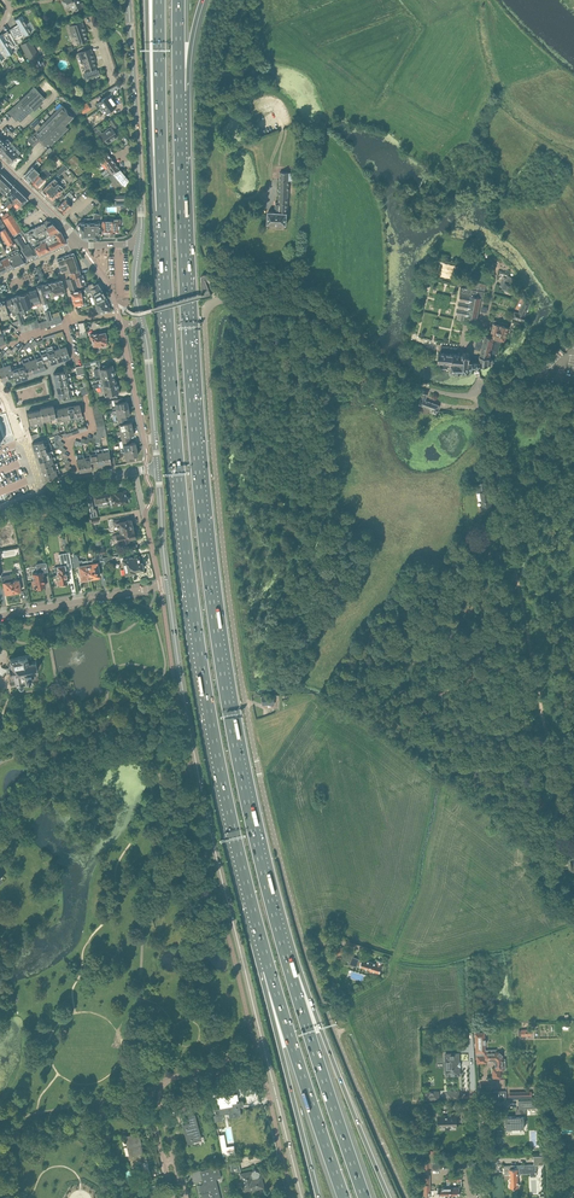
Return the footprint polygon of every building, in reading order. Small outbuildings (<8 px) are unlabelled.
[(62,0),(66,8),(70,6),(73,11),(82,7),(84,6),(83,2),(80,3),(79,0),(63,0),(62,0)] [(9,29),(16,40),(24,35),(25,36),(32,31),(21,16),(15,20),(18,24),(9,29)] [(87,41),(84,31),(85,31),(82,22),(69,26),(71,31),(73,30),(78,44),(87,41)] [(0,35),(0,45),(6,55),(7,55),(13,51),(11,47),(18,43),(14,37),(12,38),(7,31),(8,32),(3,35),(2,34),(0,35)] [(30,39),(21,45),(30,62),(40,57),(30,39)] [(96,68),(93,58),(94,58),(91,48),(78,53),(80,57),(82,57),(86,71),(96,68)] [(73,50),(65,52),(66,55),(65,55),(66,59),(68,59),(69,59),(70,57),(70,56),(75,54),(73,50)] [(34,86),(19,100),(7,111),(16,121),(18,119),(20,122),(33,109),(34,111),(40,106),(38,104),(45,98),(34,86)] [(108,95),(97,102),(101,108),(113,100),(110,97),(108,95)] [(113,100),(101,108),(105,113),(116,106),(114,104),(115,103),(113,100)] [(88,102),(79,108),(82,114),(91,109),(88,102)] [(65,125),(74,116),(65,108),(62,105),(41,126),(38,123),(40,121),(37,118),(31,123),(30,122),(27,124),(29,125),(30,124),(37,130),(27,140),(33,146),(39,140),(44,145),(45,146),(48,143),(50,145),(68,127),(65,125)] [(90,115),(86,118),(91,125),(95,122),(90,115)] [(109,121),(114,128),(118,125),(113,118),(109,121)] [(99,129),(95,132),(102,142),(105,140),(108,143),(112,140),(111,139),(117,135),(111,127),(107,130),(102,133),(99,129)] [(3,150),(11,142),(7,138),(4,141),(0,137),(0,153),(3,150)] [(0,153),(0,154),(9,163),(10,163),(11,164),(14,161),(12,160),(13,159),(21,152),(17,148),(15,149),(14,148),(13,149),(9,144),(8,145),(0,153)] [(98,167),(103,163),(111,158),(106,151),(93,161),(98,167)] [(84,173),(85,173),(91,168),(89,165),(83,170),(77,164),(81,161),(74,154),(66,162),(78,175),(83,171),(84,173)] [(104,170),(101,172),(103,175),(105,178),(111,173),(118,168),(111,158),(103,163),(107,168),(105,169),(104,170)] [(25,174),(26,175),(24,178),(28,182),(30,181),(39,172),(35,168),(40,163),(40,162),(37,160),(32,166),(25,174)] [(39,172),(30,181),(33,184),(34,184),(37,186),(41,182),(44,178),(46,180),(52,174),(44,166),(40,170),(39,172)] [(111,173),(105,178),(108,176),(112,181),(111,182),(112,184),(116,189),(118,188),(120,187),(121,188),(124,185),(123,184),(128,179),(120,169),(119,169),(118,168),(111,173)] [(286,225),(288,193),(289,180),(293,181),(294,172),(280,172),(279,202),(275,202),(275,212),(268,212),(267,224),(286,225)] [(4,193),(8,189),(13,185),(1,173),(0,174),(0,189),(4,193)] [(57,173),(42,189),(42,190),(42,192),(44,194),(46,193),(51,199),(55,195),(57,197),(61,193),(59,191),(63,187),(57,181),(61,177),(57,173)] [(82,175),(78,178),(84,184),(87,188),(90,186),(87,181),(82,175)] [(12,198),(10,201),(10,202),(10,201),(13,199),(20,191),(13,185),(6,192),(9,195),(12,198)] [(7,206),(9,209),(16,201),(20,206),(24,202),(25,202),(27,200),(27,199),(20,191),(13,199),(10,201),(10,202),(7,206)] [(65,199),(58,206),(60,209),(60,210),(63,213),(67,209),(74,202),(70,199),(73,195),(71,194),(69,192),(69,191),(67,193),(63,197),(65,199)] [(22,229),(15,219),(10,210),(10,211),(7,207),(5,208),(7,212),(3,214),(3,215),(1,216),(12,233),(11,234),(25,258),(36,253),(36,252),(32,244),(22,229)] [(101,214),(98,213),(94,212),(93,218),(84,218),(84,222),(79,222),(79,223),(78,223),(76,225),(76,228),(78,229),(79,229),(79,231),(81,231),(81,235),(82,236),(92,236),(92,237),(100,237),(99,232),(99,225),(101,214)] [(99,232),(110,232),(111,233),(113,233),(114,232),(118,232),(119,224),(121,224),(121,219),(119,219),(119,218),(110,219),(110,220),(100,220),(102,214),(101,214),(99,225),(99,232)] [(7,245),(3,247),(6,253),(13,266),(26,260),(25,258),(11,234),(2,220),(1,218),(0,219),(0,232),(7,245)] [(57,245),(65,242),(59,231),(52,223),(51,223),(49,225),(48,222),(48,221),(46,219),(45,221),(57,245)] [(27,226),(22,229),(32,244),(44,238),(50,249),(57,245),(45,221),(44,222),(44,223),(29,230),(27,226)] [(36,252),(37,252),(38,252),(39,254),(50,249),(44,238),(32,244),(36,252)] [(0,255),(6,269),(13,266),(6,253),(3,247),(3,245),(0,246),(3,253),(0,255)] [(70,278),(66,279),(69,289),(78,288),(82,287),(81,285),(85,284),(82,274),(81,275),(73,253),(57,259),(59,267),(61,272),(68,270),(70,278)] [(500,286),(502,287),(501,289),(511,293),(516,279),(508,275),(507,277),(504,276),(500,286)] [(53,295),(65,292),(61,279),(49,282),(52,291),(49,291),(51,296),(51,298),(54,297),(53,295)] [(90,297),(102,291),(101,289),(97,283),(96,280),(92,282),(88,284),(88,285),(85,286),(85,289),(80,289),(81,293),(82,293),(83,296),(85,295),(86,298),(88,297),(90,296),(90,297)] [(477,318),(480,300),(481,297),(483,298),(485,291),(486,284),(471,281),(469,288),(462,287),(460,293),(460,294),(459,299),(459,300),(459,301),(458,306),(457,307),(458,307),(457,307),(457,308),(456,313),(456,314),(457,314),(458,314),(458,318),(457,318),(458,318),(463,319),(464,320),(464,319),(465,315),(466,316),(467,316),(477,318)] [(44,290),(43,290),(46,299),(51,298),(51,296),(49,291),(52,291),(49,282),(42,284),(44,290)] [(42,284),(37,286),(37,289),(38,292),(42,303),(43,307),(47,320),(44,320),(38,322),(40,326),(40,329),(44,328),(44,327),(62,321),(60,316),(59,311),(50,314),(49,310),(47,302),(46,299),(43,290),(44,290),(42,284)] [(32,305),(36,304),(37,306),(41,304),(36,289),(28,292),(32,305)] [(85,297),(82,297),(81,296),(83,296),(82,293),(81,293),(80,289),(70,290),(72,299),(72,300),(85,297)] [(102,291),(92,296),(95,302),(103,299),(106,298),(102,291)] [(28,292),(19,295),(23,308),(24,308),(25,309),(31,307),(31,306),(32,305),(28,292)] [(19,295),(11,298),(16,315),(17,315),(20,324),(23,323),(21,315),(19,310),(23,308),(19,295)] [(85,301),(85,297),(72,300),(74,305),(81,304),(82,308),(87,306),(87,302),(85,302),(85,301)] [(13,316),(16,315),(11,298),(4,300),(8,311),(11,310),(12,313),(13,316)] [(0,300),(0,318),(7,315),(7,316),(9,315),(8,311),(4,300),(4,299),(0,300)] [(95,302),(94,303),(97,308),(98,311),(99,314),(110,311),(110,310),(108,305),(109,305),(107,301),(105,302),(103,299),(95,302)] [(531,303),(524,300),(519,312),(514,311),(512,318),(524,321),(526,314),(531,303)] [(78,323),(79,330),(76,331),(77,335),(81,334),(80,332),(86,332),(84,322),(78,323)] [(481,366),(481,365),(488,366),(488,365),(492,365),(493,359),(489,358),(494,338),(504,340),(508,327),(494,322),(490,336),(485,335),(480,356),(479,361),(475,361),(469,361),(470,353),(463,352),(462,353),(462,355),(439,353),(438,361),(450,362),(450,372),(454,372),(468,371),(472,369),(473,370),(474,370),(474,369),(476,369),(480,368),(481,367),(480,366),(481,366)] [(19,335),(15,332),(13,330),(12,332),(10,334),(17,339),(19,335)] [(94,345),(94,348),(107,345),(106,342),(107,342),(106,338),(107,337),(106,336),(107,336),(106,333),(105,331),(99,333),(98,332),(89,334),(90,339),(91,339),(93,346),(94,345)] [(58,345),(59,348),(63,360),(70,358),(66,346),(62,347),(61,344),(58,345)] [(63,360),(59,348),(56,349),(55,346),(52,347),(53,350),(57,362),(63,360)] [(49,348),(46,349),(47,352),(51,364),(57,362),(53,350),(52,347),(49,348)] [(51,364),(47,352),(46,349),(43,350),(40,351),(41,356),(42,356),(45,366),(51,364)] [(45,366),(42,356),(41,356),(38,357),(37,354),(34,355),(35,358),(36,358),(39,370),(46,368),(45,366)] [(31,356),(28,357),(29,360),(33,372),(39,370),(36,358),(35,358),(32,359),(31,356)] [(25,358),(22,359),(22,360),(24,365),(27,374),(33,372),(29,360),(26,361),(25,358)] [(22,360),(19,361),(21,366),(18,367),(22,379),(28,377),(27,374),(24,365),(22,360)] [(10,364),(7,365),(6,362),(2,363),(3,366),(7,378),(13,376),(14,376),(11,369),(12,369),(10,365),(10,364)] [(18,367),(16,363),(10,365),(12,369),(11,369),(14,376),(13,376),(15,381),(22,379),(18,367)] [(113,370),(112,365),(109,366),(109,364),(98,366),(99,368),(94,369),(95,378),(98,378),(114,375),(114,374),(114,373),(114,371),(113,370)] [(66,370),(53,373),(55,380),(67,377),(70,376),(70,373),(66,374),(66,370)] [(100,386),(116,383),(114,375),(98,378),(99,384),(98,383),(92,384),(93,388),(99,387),(100,386)] [(72,383),(71,379),(67,380),(67,377),(55,380),(56,386),(68,383),(68,384),(72,383)] [(68,383),(56,386),(57,393),(70,390),(73,389),(72,386),(72,383),(68,384),(68,383)] [(100,386),(101,392),(99,392),(99,394),(101,395),(104,394),(104,396),(110,394),(110,396),(114,395),(114,393),(118,392),(117,387),(117,386),(117,384),(116,383),(100,386)] [(428,391),(418,388),(417,392),(422,394),(419,404),(431,408),(430,411),(436,413),(439,405),(425,400),(428,391)] [(70,390),(57,393),(59,399),(66,397),(70,397),(74,396),(74,392),(73,389),(70,390)] [(122,398),(116,399),(114,399),(115,407),(112,407),(112,411),(120,409),(128,408),(127,401),(122,402),(122,398)] [(82,416),(79,404),(73,405),(75,417),(76,421),(79,420),(79,417),(82,416)] [(53,405),(46,406),(49,418),(50,422),(56,420),(55,417),(54,409),(54,408),(53,405)] [(72,418),(75,417),(73,405),(66,407),(69,419),(70,422),(73,421),(72,418)] [(49,418),(46,406),(40,407),(40,409),(43,419),(49,418)] [(66,419),(69,419),(66,407),(60,408),(63,420),(63,423),(67,423),(66,419)] [(63,420),(60,408),(54,409),(55,417),(56,420),(57,425),(60,424),(60,421),(63,420)] [(128,408),(120,409),(112,411),(113,414),(112,414),(113,420),(114,420),(114,421),(118,420),(126,419),(125,415),(129,414),(128,408)] [(40,409),(34,411),(36,423),(37,426),(41,425),(44,425),(43,421),(43,419),(40,409)] [(34,411),(27,412),(31,428),(34,427),(33,423),(36,423),(34,411)] [(119,427),(116,428),(117,431),(132,428),(131,421),(129,422),(129,418),(126,419),(118,420),(119,427)] [(105,428),(97,430),(96,434),(101,436),(106,435),(105,428)] [(134,434),(132,428),(117,431),(117,434),(121,434),(122,441),(127,440),(130,439),(129,435),(134,434)] [(33,442),(32,443),(34,449),(46,445),(50,444),(50,443),(49,443),(47,438),(43,439),(41,440),(33,442)] [(65,444),(60,441),(58,438),(55,442),(60,445),(62,447),(65,444)] [(122,441),(119,441),(120,449),(121,452),(136,449),(135,442),(131,443),(130,439),(122,441)] [(37,455),(47,451),(48,451),(52,450),(50,444),(46,445),(34,449),(36,456),(37,455)] [(105,448),(101,449),(102,452),(104,464),(111,463),(110,457),(109,454),(112,453),(111,450),(108,450),(108,448),(105,448)] [(98,465),(104,464),(102,452),(101,449),(95,450),(96,453),(95,453),(98,465)] [(136,449),(121,452),(121,455),(125,454),(126,461),(134,460),(133,456),(138,455),(136,449)] [(51,457),(50,454),(54,453),(53,450),(52,450),(48,451),(47,451),(37,455),(39,461),(51,457)] [(95,450),(92,450),(92,454),(89,454),(90,456),(92,466),(98,465),(95,453),(96,453),(95,450)] [(83,454),(83,458),(83,457),(85,470),(92,469),(92,466),(90,456),(89,454),(89,453),(86,453),(87,457),(84,457),(83,454)] [(85,470),(83,457),(83,458),(83,454),(76,455),(75,455),(76,459),(77,458),(79,471),(85,470)] [(54,463),(53,463),(52,460),(56,459),(55,456),(51,457),(39,461),(41,467),(54,463)] [(59,468),(58,466),(56,462),(53,463),(54,463),(41,467),(43,473),(59,468)] [(60,472),(59,468),(43,473),(46,480),(57,476),(56,473),(60,472)] [(484,511),(485,511),(491,510),(488,491),(483,492),(482,483),(475,484),(477,493),(478,501),(482,501),(484,511)] [(94,496),(95,502),(96,504),(109,501),(109,500),(112,499),(113,504),(128,501),(126,496),(125,490),(121,491),(115,493),(115,494),(107,495),(106,493),(94,496)] [(91,496),(87,497),(89,509),(91,517),(98,516),(96,508),(94,508),(93,509),(90,496),(91,496)] [(120,530),(125,529),(132,528),(130,519),(125,520),(125,518),(113,521),(115,527),(117,527),(118,531),(120,530)] [(132,528),(125,529),(120,530),(118,531),(119,534),(112,536),(113,540),(117,539),(118,542),(123,541),(123,542),(129,541),(128,538),(135,537),(134,530),(133,530),(132,528)] [(92,559),(88,560),(88,562),(90,578),(99,576),(97,562),(101,561),(104,561),(102,553),(99,554),(99,555),(98,555),(97,550),(96,550),(97,553),(94,554),(95,557),(92,558),(92,559)] [(65,585),(66,584),(66,582),(67,582),(67,579),(69,579),(68,575),(67,575),(65,568),(72,566),(69,552),(59,554),(61,566),(54,567),(56,579),(59,579),(59,580),(60,583),(61,583),(61,584),(62,585),(64,585),(65,585)] [(73,558),(72,558),(74,567),(79,566),(80,569),(78,569),(79,575),(81,574),(81,579),(90,578),(88,562),(88,560),(82,561),(82,560),(79,560),(78,557),(77,557),(77,555),(76,555),(75,554),(74,554),(73,555),(72,556),(73,558)] [(112,555),(104,557),(106,565),(114,563),(112,555)] [(131,557),(128,558),(127,556),(119,557),(121,562),(123,562),(126,574),(135,572),(134,571),(143,569),(141,562),(140,563),(139,557),(132,558),(131,557)] [(48,571),(46,563),(45,562),(36,563),(37,573),(33,573),(34,581),(32,581),(34,588),(45,586),(42,572),(48,571)] [(11,574),(1,576),(2,582),(3,582),(4,586),(3,586),(3,590),(4,590),(5,594),(20,591),(20,587),(18,579),(12,580),(11,574)] [(30,654),(25,655),(18,657),(10,658),(9,658),(8,658),(9,659),(11,665),(9,665),(8,664),(8,665),(8,666),(9,668),(6,668),(7,672),(9,672),(10,674),(9,674),(10,675),(10,674),(12,680),(10,681),(11,685),(18,683),(19,684),(19,685),(20,685),(20,684),(21,684),(21,685),(22,684),(22,683),(23,684),(23,683),(22,683),(32,681),(31,677),(32,676),(34,676),(35,677),(36,676),(35,676),(34,670),(37,669),(37,670),(38,669),(37,668),(35,661),(36,660),(36,659),(35,660),(32,660),(31,655),(31,654),(30,654)] [(332,953),(338,955),(339,958),(343,957),(342,954),(344,954),(342,947),(332,947),(332,953)] [(379,974),(383,962),(377,960),(376,963),(362,959),(361,961),(351,958),(352,954),(348,953),(345,961),(350,962),(349,963),(356,966),(357,965),(360,966),(370,970),(370,971),(379,974)] [(506,1069),(503,1069),(503,1054),(499,1052),(485,1052),(485,1044),(486,1044),(486,1039),(485,1039),(485,1033),(476,1033),(476,1054),(477,1054),(477,1055),(477,1063),(487,1062),(487,1060),(492,1059),(496,1063),(496,1068),(493,1068),(493,1078),(501,1077),(500,1069),(506,1069)] [(453,1053),(445,1054),(446,1058),(447,1058),(448,1072),(452,1072),(452,1075),(454,1075),(460,1075),(459,1067),(459,1053),(453,1053)] [(439,1090),(425,1091),(426,1100),(439,1100),(439,1090)] [(460,1099),(459,1090),(446,1090),(446,1099),(460,1099)] [(215,1115),(213,1115),(214,1121),(223,1119),(222,1114),(228,1113),(229,1117),(235,1116),(241,1115),(240,1108),(238,1109),(237,1107),(244,1105),(243,1101),(237,1102),(236,1102),(236,1100),(238,1099),(237,1093),(217,1096),(218,1103),(219,1103),(220,1107),(214,1109),(215,1115)] [(536,1099),(518,1100),(519,1108),(525,1108),(536,1108),(536,1099)] [(187,1105),(178,1108),(181,1116),(189,1114),(187,1105)] [(524,1121),(526,1121),(525,1108),(519,1108),(516,1108),(516,1116),(505,1116),(506,1128),(524,1128),(524,1121)] [(441,1116),(441,1110),(437,1110),(437,1116),(438,1126),(457,1126),(457,1112),(449,1112),(448,1116),(441,1116)] [(188,1142),(193,1141),(201,1139),(194,1115),(189,1116),(190,1122),(183,1124),(188,1142)] [(138,1133),(132,1135),(126,1136),(126,1135),(125,1135),(126,1140),(125,1140),(129,1155),(128,1155),(130,1165),(140,1163),(143,1172),(140,1173),(141,1180),(151,1178),(147,1161),(145,1151),(143,1151),(138,1133)] [(219,1133),(218,1133),(222,1156),(235,1154),(234,1147),(233,1145),(226,1147),(224,1139),(220,1140),(219,1134),(219,1133)] [(435,1150),(428,1150),(428,1162),(430,1162),(430,1170),(440,1170),(440,1162),(435,1162),(435,1150)] [(510,1165),(504,1165),(504,1174),(510,1174),(510,1187),(516,1187),(518,1187),(518,1173),(530,1173),(536,1173),(536,1170),(536,1169),(536,1164),(540,1164),(544,1164),(544,1155),(534,1156),(534,1164),(530,1164),(510,1165)] [(230,1163),(232,1173),(241,1171),(239,1161),(230,1163)] [(199,1185),(202,1197),(220,1197),(216,1179),(221,1177),(220,1172),(218,1173),(217,1170),(219,1170),(218,1166),(209,1168),(211,1175),(206,1176),(208,1182),(203,1184),(199,1185)] [(252,1171),(252,1172),(251,1171),(240,1173),(244,1191),(263,1187),(261,1177),(258,1178),(257,1175),(258,1175),(259,1174),(259,1173),(259,1172),(259,1171),(258,1170),(257,1170),(256,1170),(255,1168),(254,1169),(253,1169),(253,1170),(252,1170),(252,1171)] [(446,1175),(447,1180),(447,1185),(445,1185),(445,1188),(438,1188),(438,1195),(448,1195),(453,1195),(459,1195),(459,1187),(450,1187),(449,1180),(461,1180),(461,1175),(446,1175)]
